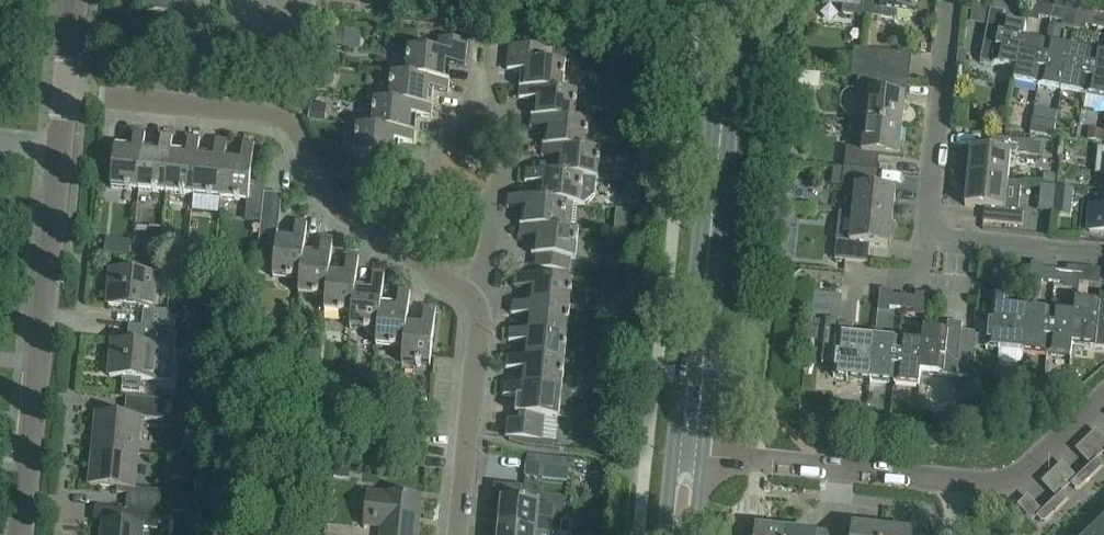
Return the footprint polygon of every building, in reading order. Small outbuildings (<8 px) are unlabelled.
[(143,10),(183,14),(185,0),(144,0),(143,10)] [(870,0),(826,0),(826,3),(843,5),(842,14),(869,17),(870,0)] [(869,17),(895,20),(896,11),(914,13),(915,0),(870,0),(869,17)] [(1051,20),(1053,7),(1040,4),(1038,17),(1051,20)] [(1053,7),(1051,20),(1062,22),(1064,9),(1053,7)] [(1022,38),(1023,39),(1026,25),(1024,25),(1024,26),(1013,24),(1002,22),(1004,12),(990,10),(980,62),(1016,69),(1017,69),(1022,38)] [(1097,28),(1100,15),(1088,13),(1085,26),(1097,28)] [(327,47),(343,48),(345,31),(328,29),(327,47)] [(403,76),(445,80),(446,63),(466,65),(468,40),(439,37),(438,51),(405,47),(403,76)] [(1013,82),(1038,87),(1047,43),(1045,42),(1045,44),(1034,42),(1034,41),(1023,39),(1022,38),(1017,69),(1016,69),(1013,82)] [(1038,87),(1061,91),(1070,47),(1069,47),(1068,47),(1058,45),(1058,46),(1048,44),(1048,43),(1047,43),(1038,87)] [(524,87),(563,93),(566,64),(552,63),(553,50),(509,46),(507,70),(526,71),(524,87)] [(1061,91),(1084,96),(1093,51),(1092,51),(1091,53),(1081,51),(1081,50),(1070,48),(1071,47),(1070,47),(1061,91)] [(874,78),(876,64),(863,62),(864,50),(855,49),(852,76),(858,76),(874,78)] [(1094,53),(1094,52),(1093,51),(1084,96),(1103,99),(1103,55),(1094,53)] [(339,54),(326,52),(325,64),(338,65),(339,54)] [(387,102),(428,106),(430,89),(449,91),(450,80),(445,80),(403,76),(390,74),(387,102)] [(864,123),(902,127),(906,81),(874,78),(858,76),(856,96),(866,97),(864,123)] [(563,93),(524,87),(520,87),(519,98),(538,100),(536,116),(536,117),(574,121),(577,94),(563,93)] [(411,132),(411,131),(412,115),(432,117),(433,106),(428,106),(387,102),(373,100),(371,127),(371,128),(411,132)] [(327,104),(310,103),(309,119),(325,121),(327,104)] [(634,125),(636,111),(619,110),(618,123),(634,125)] [(536,117),(536,116),(531,116),(530,126),(549,128),(547,144),(547,145),(586,149),(589,122),(574,121),(536,117)] [(1033,119),(1030,134),(1052,138),(1055,123),(1033,119)] [(899,156),(902,127),(864,123),(852,122),(851,134),(862,135),(861,148),(845,147),(843,167),(876,170),(878,154),(899,156)] [(371,128),(371,127),(357,126),(355,154),(398,158),(399,141),(414,143),(415,132),(411,131),(411,132),(371,128)] [(644,130),(634,129),(633,139),(643,140),(644,130)] [(1088,129),(1087,139),(1101,142),(1103,131),(1088,129)] [(115,144),(110,187),(139,190),(142,151),(145,132),(134,131),(132,145),(115,144)] [(158,153),(142,151),(139,190),(166,193),(169,154),(170,154),(172,135),(161,134),(158,153)] [(186,156),(170,154),(169,154),(166,193),(193,196),(197,156),(198,157),(200,137),(189,136),(186,156)] [(967,177),(1008,182),(1010,153),(1028,155),(1030,141),(991,137),(990,150),(970,149),(967,177)] [(214,159),(198,157),(197,156),(193,196),(221,198),(224,160),(225,160),(227,140),(216,139),(214,159)] [(241,161),(225,160),(224,160),(221,198),(248,201),(254,143),(243,142),(241,161)] [(547,145),(547,144),(543,144),(542,155),(561,157),(559,173),(559,174),(583,176),(583,177),(596,178),(598,179),(600,150),(586,149),(547,145)] [(1097,147),(1095,173),(1103,174),(1103,148),(1097,147)] [(876,170),(843,167),(842,185),(854,187),(851,214),(892,218),(895,190),(874,188),(876,170)] [(559,174),(559,173),(526,170),(525,181),(543,183),(542,198),(542,199),(566,202),(566,203),(576,204),(580,205),(580,204),(594,196),(596,178),(583,177),(583,176),(559,174)] [(1055,182),(1055,174),(1043,173),(1042,181),(1055,182)] [(1008,182),(967,177),(964,206),(984,207),(983,221),(1021,225),(1023,211),(1005,210),(1008,182)] [(631,193),(640,194),(642,195),(643,183),(641,183),(632,182),(631,193)] [(542,199),(542,198),(508,195),(507,206),(526,208),(525,224),(525,225),(563,230),(563,229),(572,230),(576,204),(566,203),(566,202),(542,199)] [(301,280),(303,255),(307,222),(296,221),(294,235),(275,233),(279,198),(263,196),(258,252),(275,254),(273,277),(300,280),(301,280)] [(1091,206),(1089,231),(1103,233),(1103,207),(1091,206)] [(892,218),(851,214),(848,242),(836,241),(835,259),(867,262),(869,244),(889,246),(892,218)] [(525,225),(525,224),(520,224),(519,235),(533,237),(532,255),(536,255),(535,268),(569,272),(571,259),(575,259),(578,231),(572,230),(563,229),(563,230),(525,225)] [(299,294),(326,297),(327,297),(328,273),(329,272),(332,240),(321,238),(319,257),(303,255),(301,280),(300,280),(299,294)] [(123,239),(122,254),(130,254),(132,240),(123,239)] [(325,312),(352,314),(353,314),(355,289),(358,256),(347,255),(345,274),(329,272),(328,273),(327,297),(326,297),(325,312)] [(1054,282),(1055,269),(1042,268),(1041,281),(1054,282)] [(1055,269),(1054,282),(1066,284),(1067,270),(1055,269)] [(143,309),(142,327),(169,330),(170,311),(153,309),(157,275),(111,270),(108,305),(143,309)] [(350,329),(377,332),(378,332),(380,307),(384,273),(373,272),(371,291),(355,289),(353,314),(352,314),(350,329)] [(531,305),(570,308),(573,281),(516,275),(514,286),(533,288),(532,304),(531,305)] [(600,298),(617,300),(618,285),(601,284),(600,298)] [(376,346),(403,349),(404,349),(406,324),(410,291),(398,289),(396,308),(380,307),(378,332),(377,332),(376,346)] [(1072,345),(1103,348),(1103,294),(1100,293),(1099,303),(1088,302),(1088,301),(1075,300),(1074,313),(1071,344),(1072,345)] [(902,309),(903,296),(891,295),(889,308),(902,309)] [(1021,361),(1022,353),(1027,308),(1014,306),(1014,307),(1004,306),(1005,296),(990,295),(984,349),(999,351),(998,359),(1002,364),(1016,365),(1021,361)] [(903,296),(902,309),(914,311),(915,297),(903,296)] [(529,332),(567,336),(570,308),(531,305),(532,304),(512,302),(511,313),(530,315),(529,331),(529,332)] [(402,363),(430,366),(436,308),(424,307),(423,326),(406,324),(404,349),(403,349),(402,363)] [(1022,353),(1046,355),(1051,311),(1038,309),(1027,308),(1022,353)] [(1051,311),(1046,355),(1071,358),(1072,345),(1071,344),(1074,313),(1062,311),(1062,312),(1051,311)] [(870,382),(875,337),(874,337),(862,336),(852,335),(853,325),(838,324),(839,319),(826,318),(821,363),(822,363),(822,362),(834,363),(833,378),(870,382)] [(975,333),(961,332),(962,323),(947,322),(946,332),(935,331),(922,330),(921,343),(922,343),(919,373),(970,378),(975,333)] [(113,342),(109,377),(154,381),(158,347),(167,348),(169,330),(142,327),(140,344),(113,342)] [(526,359),(564,364),(567,336),(529,332),(529,331),(510,329),(508,341),(527,343),(526,359)] [(894,384),(898,339),(897,339),(897,340),(886,339),(875,338),(876,337),(875,337),(870,382),(894,384)] [(898,339),(894,384),(918,386),(919,373),(922,343),(921,343),(910,341),(910,342),(899,341),(899,339),(898,339)] [(524,370),(523,386),(523,387),(562,391),(564,364),(526,359),(507,357),(506,368),(524,370)] [(350,376),(348,395),(359,396),(361,378),(350,376)] [(319,380),(318,388),(326,389),(327,381),(319,380)] [(523,387),(523,386),(504,384),(503,395),(517,397),(515,421),(503,419),(501,437),(538,441),(541,417),(571,420),(573,392),(562,391),(523,387)] [(93,450),(137,454),(140,419),(163,421),(165,400),(126,397),(124,416),(96,413),(93,450)] [(596,449),(609,450),(611,439),(597,438),(596,449)] [(126,510),(158,513),(161,491),(133,488),(137,454),(93,450),(89,484),(117,487),(116,493),(127,494),(126,510)] [(569,459),(527,454),(524,476),(567,481),(569,459)] [(1043,489),(1028,503),(1016,490),(1008,497),(1028,519),(1071,479),(1051,457),(1031,475),(1043,489)] [(1083,472),(1090,479),(1100,468),(1101,464),(1096,459),(1083,472)] [(1090,479),(1083,472),(1070,484),(1075,489),(1079,488),(1090,479)] [(174,480),(171,513),(189,514),(192,481),(174,480)] [(499,528),(536,532),(538,503),(523,501),(524,486),(494,483),(490,515),(500,516),(499,528)] [(419,496),(365,491),(361,527),(381,529),(380,534),(416,534),(419,496)] [(1062,492),(1049,504),(1056,511),(1066,500),(1067,496),(1062,492)] [(1056,511),(1049,504),(1036,517),(1040,521),(1045,521),(1056,511)] [(126,510),(124,524),(103,522),(102,534),(156,534),(158,513),(126,510)] [(1100,524),(1088,534),(1103,534),(1103,528),(1100,524)] [(786,531),(742,527),(741,534),(785,534),(786,531)] [(882,529),(853,527),(852,534),(881,534),(882,529)]
